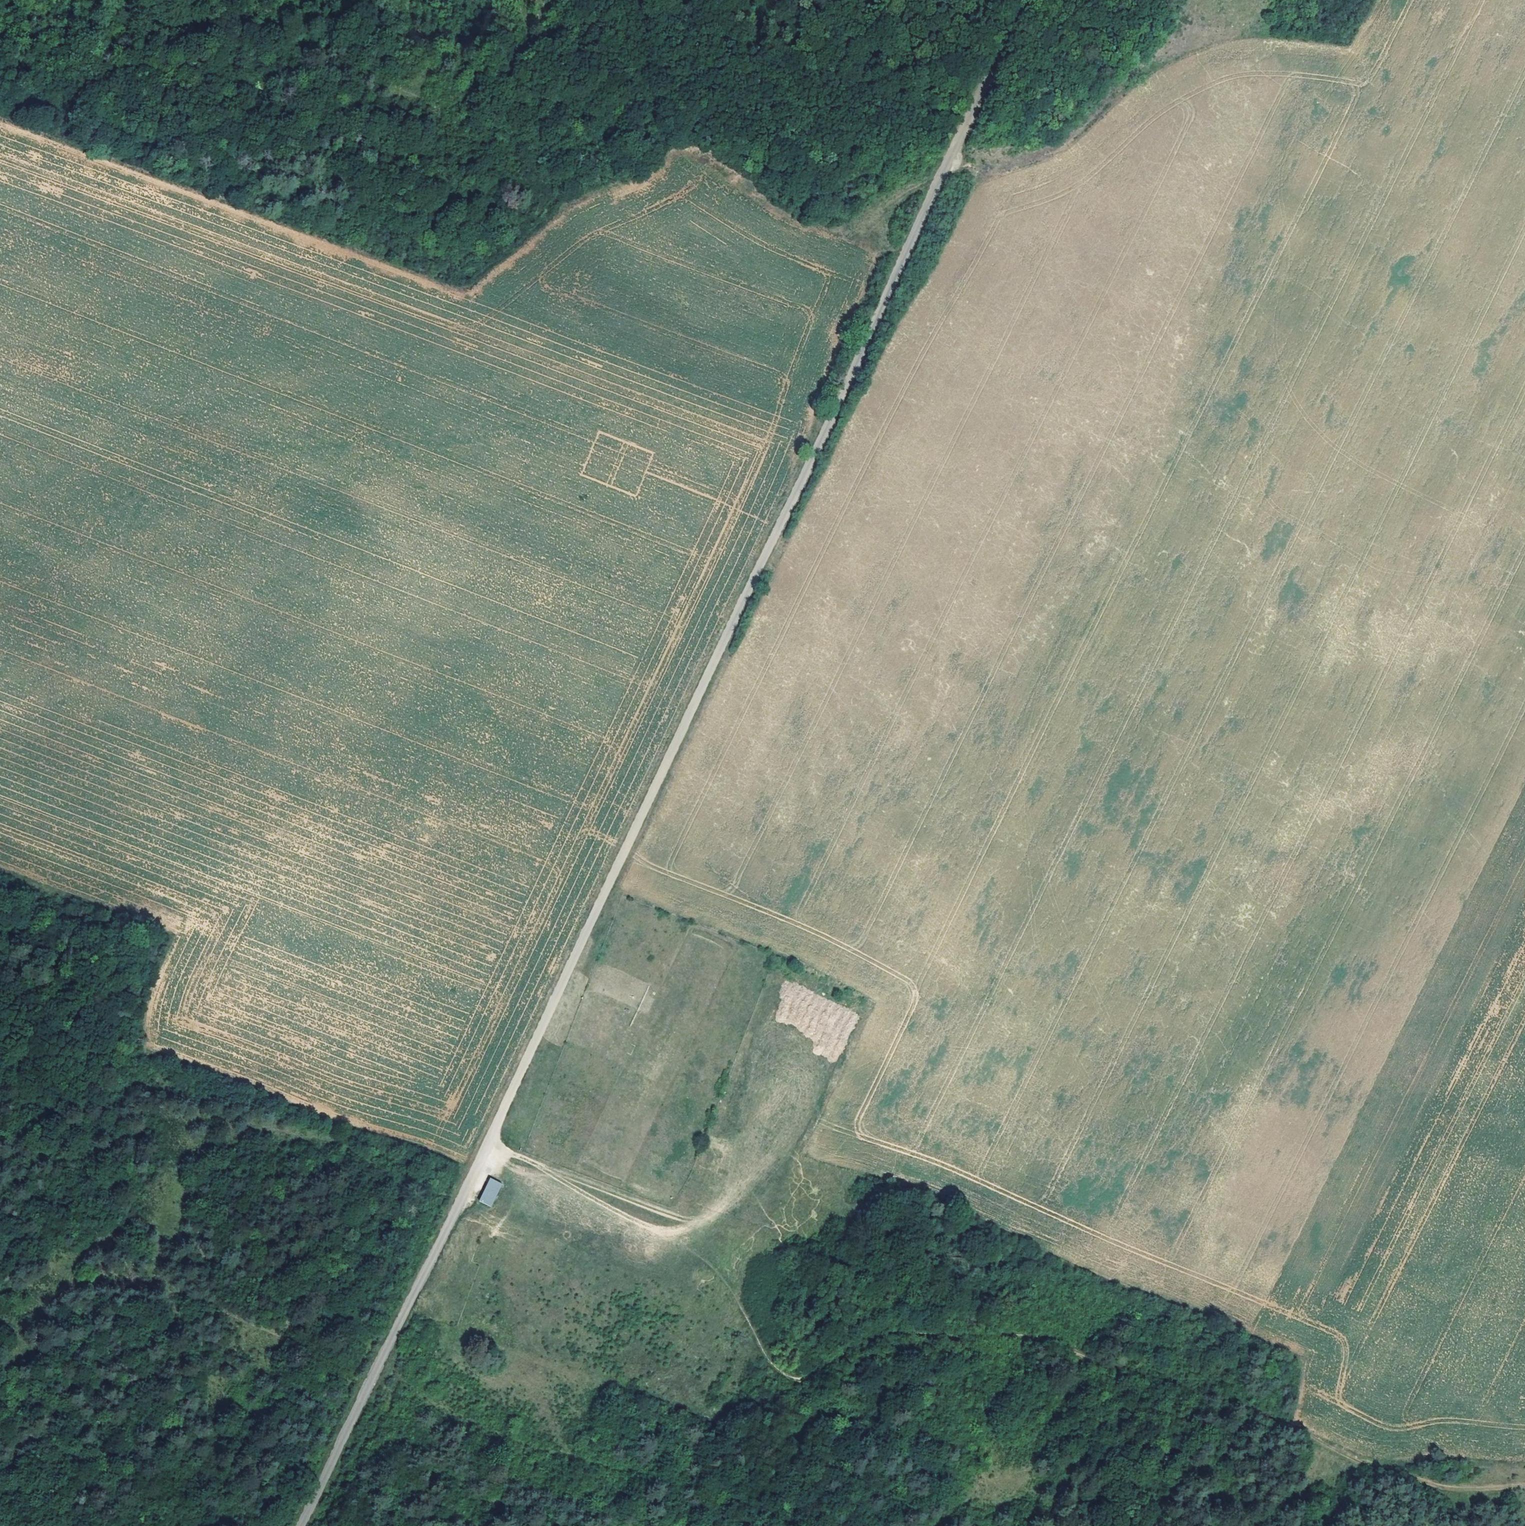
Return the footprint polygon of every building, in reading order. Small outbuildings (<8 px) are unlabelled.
[(492,1179),(480,1201),(494,1208),(505,1185),(492,1179)]
